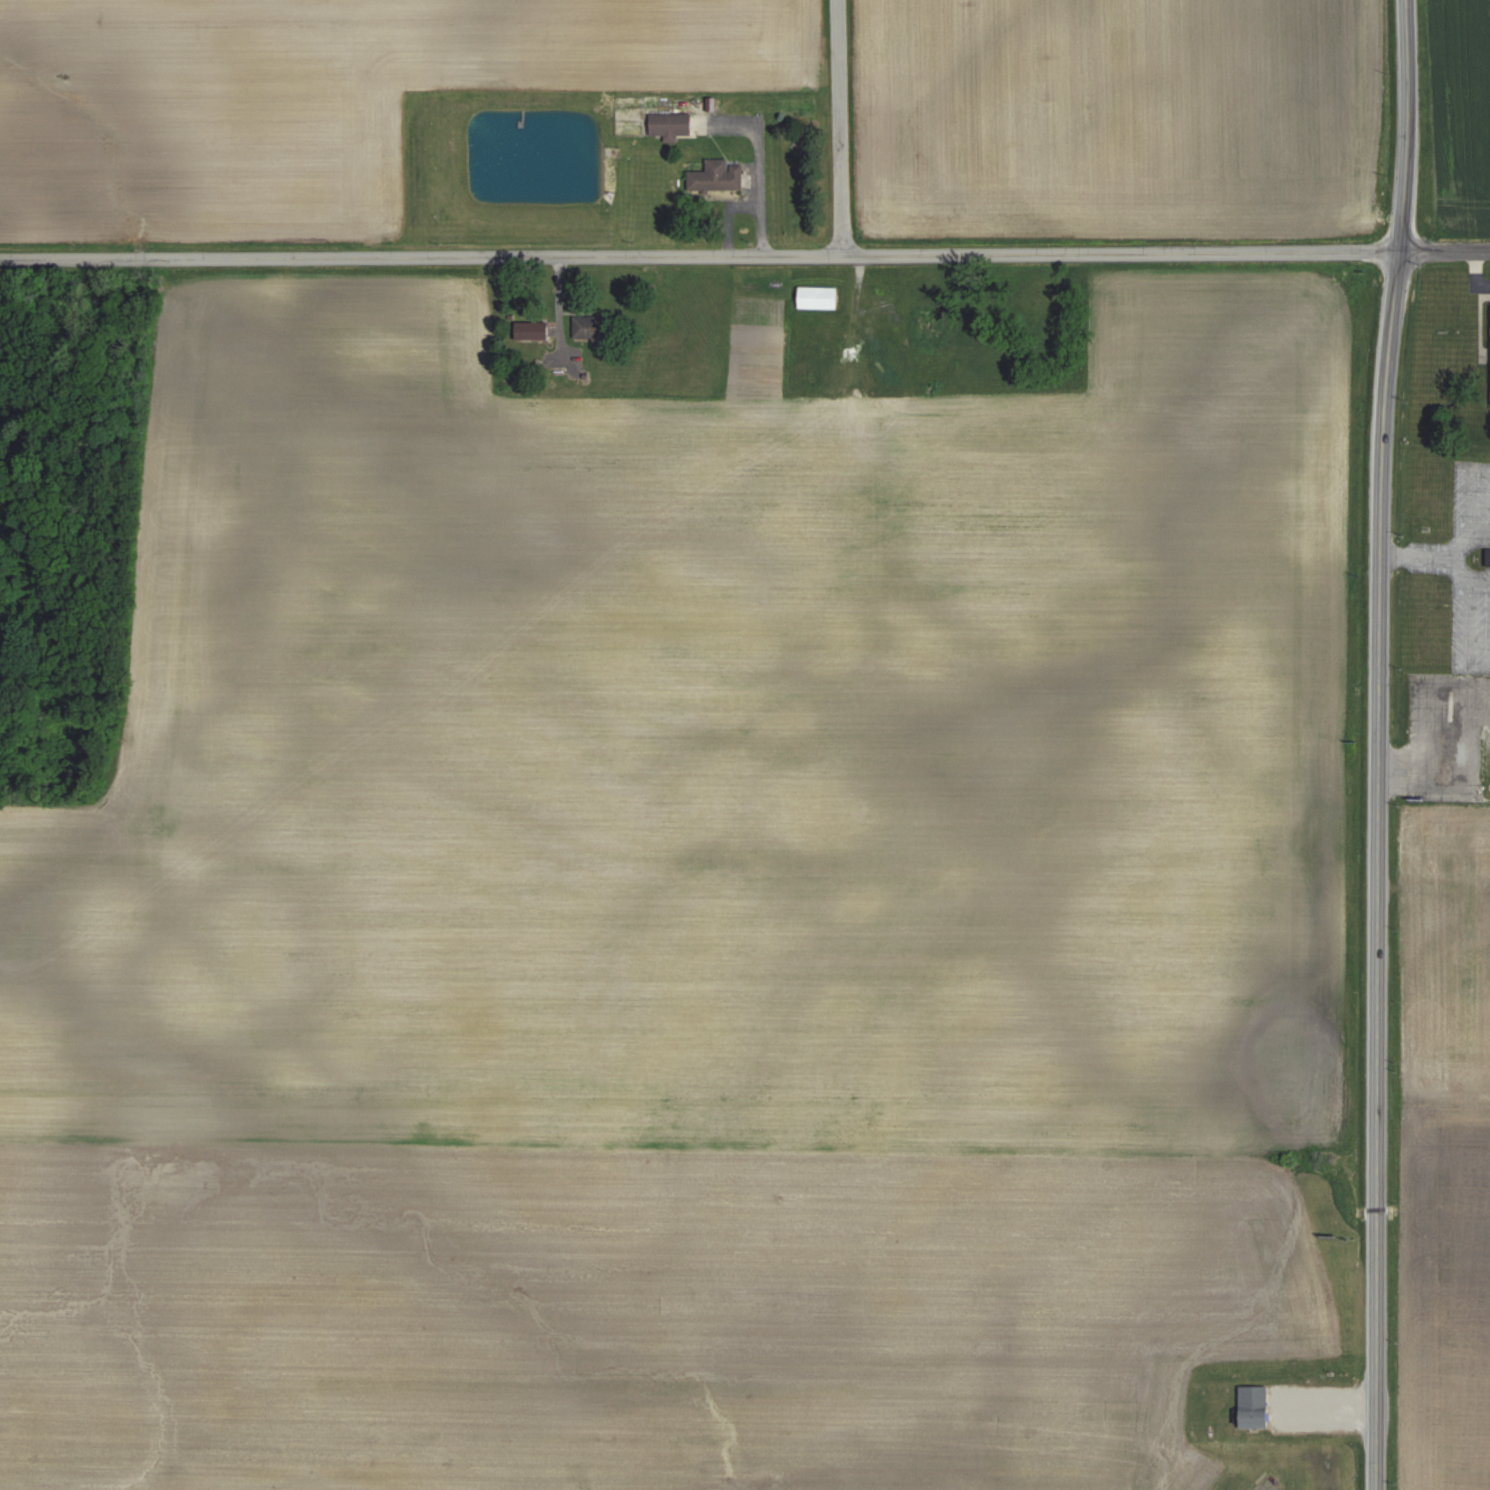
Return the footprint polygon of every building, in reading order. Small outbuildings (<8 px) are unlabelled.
[(680,140),(680,134),(693,134),(693,113),(651,113),(651,135),(667,135),(667,140),(680,140)] [(744,191),(744,160),(707,159),(707,170),(689,170),(689,190),(744,191)] [(839,286),(800,286),(800,309),(839,309),(839,286)] [(574,338),(606,338),(606,315),(574,315),(574,338)] [(1242,1428),(1270,1428),(1270,1386),(1242,1386),(1242,1428)]
